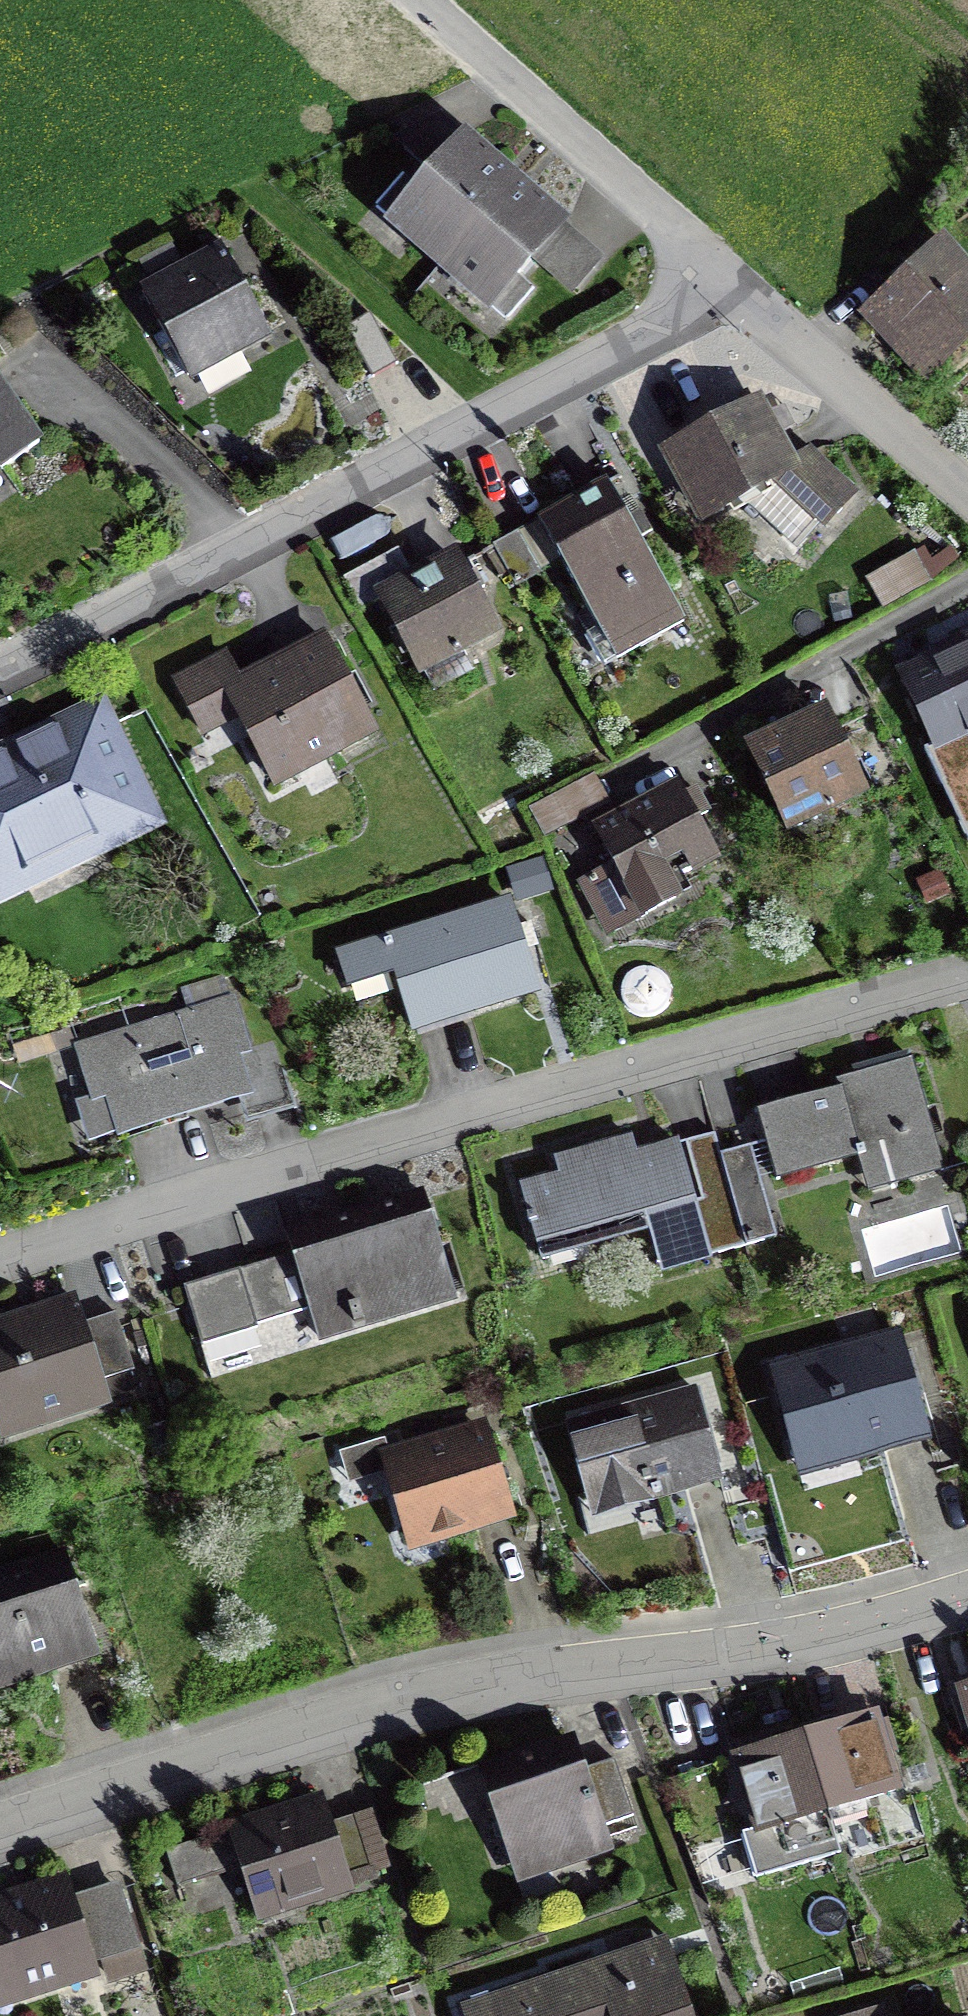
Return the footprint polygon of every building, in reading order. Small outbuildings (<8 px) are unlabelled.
[(405,176),(378,207),(508,319),(533,290),(517,276),(561,225),(528,197),(515,186),(503,175),(463,141),(421,190),(405,176)] [(967,345),(967,260),(945,234),(857,312),(922,385),(967,345)] [(147,280),(138,284),(190,381),(197,377),(208,397),(252,373),(242,353),(273,337),(221,240),(183,260),(173,242),(137,261),(147,280)] [(398,362),(371,311),(346,325),(374,375),(398,362)] [(17,492),(1,469),(44,439),(0,378),(0,505),(17,492)] [(795,456),(762,394),(656,448),(701,526),(745,503),(796,548),(818,524),(825,531),(862,490),(812,447),(795,456)] [(605,477),(535,516),(587,610),(576,616),(606,671),(687,626),(639,539),(653,532),(641,511),(627,518),(605,477)] [(932,558),(923,544),(866,578),(884,608),(932,579),(962,561),(952,546),(932,558)] [(411,570),(399,547),(342,577),(361,613),(379,604),(418,677),(424,674),(434,693),(476,671),(466,653),(504,633),(457,545),(411,570)] [(854,622),(850,608),(832,613),(835,627),(854,622)] [(227,649),(171,678),(202,738),(238,720),(274,789),(380,735),(326,631),(241,675),(227,649)] [(894,667),(932,746),(925,750),(967,841),(967,631),(894,667)] [(171,826),(106,693),(0,744),(0,908),(171,826)] [(828,702),(743,741),(786,836),(871,798),(828,702)] [(528,808),(543,838),(610,803),(595,774),(528,808)] [(609,864),(577,880),(606,937),(693,893),(686,879),(720,861),(699,819),(712,812),(699,786),(685,793),(678,779),(589,825),(609,864)] [(512,896),(334,950),(346,990),(352,988),(356,1002),(398,990),(412,1034),(417,1033),(419,1039),(477,1022),(475,1015),(541,995),(528,951),(541,947),(532,920),(520,924),(512,896)] [(228,973),(180,988),(187,1008),(72,1044),(89,1096),(74,1101),(88,1143),(115,1134),(117,1141),(255,1098),(242,1057),(254,1053),(228,973)] [(858,1157),(868,1192),(945,1170),(911,1050),(852,1066),(854,1074),(836,1079),(839,1088),(757,1111),(777,1180),(858,1157)] [(678,1138),(636,1150),(632,1134),(554,1156),(558,1171),(518,1182),(541,1262),(649,1232),(661,1274),(713,1260),(711,1255),(777,1236),(751,1144),(721,1153),(715,1132),(679,1143),(678,1138)] [(314,1329),(320,1345),(459,1301),(424,1188),(283,1230),(290,1253),(185,1287),(212,1372),(263,1356),(254,1328),(259,1327),(265,1344),(314,1329)] [(2,1444),(142,1400),(114,1312),(85,1321),(76,1292),(0,1316),(0,1438),(2,1444)] [(754,1357),(792,1491),(945,1448),(907,1314),(754,1357)] [(591,1520),(725,1484),(698,1384),(564,1420),(591,1520)] [(385,1438),(339,1451),(348,1483),(352,1482),(357,1502),(391,1492),(409,1554),(518,1522),(488,1418),(388,1447),(385,1438)] [(104,1657),(66,1548),(0,1570),(0,1693),(104,1657)] [(954,1686),(957,1698),(952,1700),(962,1736),(967,1735),(967,1682),(954,1686)] [(880,1710),(805,1732),(832,1824),(870,1813),(867,1803),(904,1792),(895,1762),(901,1760),(889,1719),(883,1721),(880,1710)] [(832,1824),(805,1732),(729,1755),(751,1830),(741,1833),(742,1836),(692,1851),(705,1894),(841,1854),(832,1824)] [(616,1853),(606,1825),(634,1816),(615,1759),(586,1769),(575,1735),(478,1767),(518,1886),(616,1853)] [(353,1888),(394,1875),(373,1809),(333,1822),(323,1792),(223,1824),(226,1831),(166,1850),(178,1888),(239,1869),(257,1925),(355,1894),(353,1888)] [(866,1837),(861,1820),(852,1822),(857,1840),(866,1837)] [(150,1973),(121,1881),(74,1896),(67,1873),(0,1894),(0,2009),(100,1978),(96,1963),(102,1962),(109,1986),(150,1973)] [(667,1933),(460,2005),(464,2015),(696,2015),(667,1933)] [(884,2004),(841,2015),(887,2015),(884,2004)]
